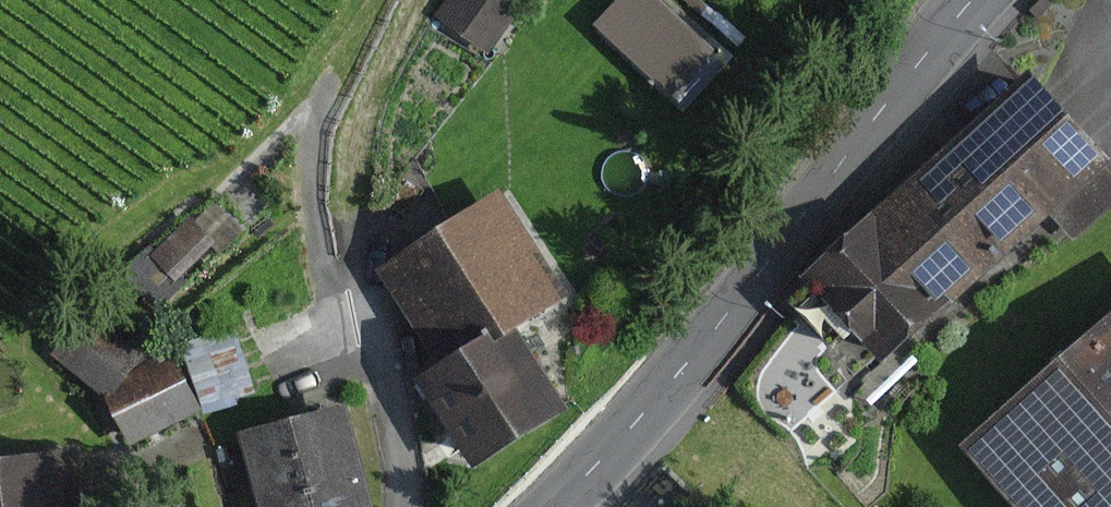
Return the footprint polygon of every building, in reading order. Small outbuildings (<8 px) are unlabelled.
[(506,0),(448,0),(435,17),(488,56),(521,11),(506,0)] [(665,0),(619,0),(596,26),(684,107),(729,58),(665,0)] [(1110,161),(1110,151),(1034,65),(799,274),(807,284),(789,300),(830,345),(853,325),(887,363),(1050,218),(1069,239),(1110,201),(1110,176),(1104,168),(1110,161)] [(373,267),(438,367),(419,379),(476,467),(573,405),(522,327),(570,297),(498,186),(373,267)] [(247,233),(218,202),(198,220),(193,214),(157,246),(153,241),(120,271),(159,314),(247,233)] [(608,245),(594,235),(583,249),(597,259),(608,245)] [(156,355),(89,304),(52,354),(110,397),(130,444),(202,408),(253,392),(232,327),(175,346),(156,355)] [(961,445),(1015,506),(1110,506),(1110,314),(961,445)] [(238,432),(258,506),(374,506),(346,403),(238,432)] [(0,457),(0,506),(82,506),(74,447),(0,457)]
